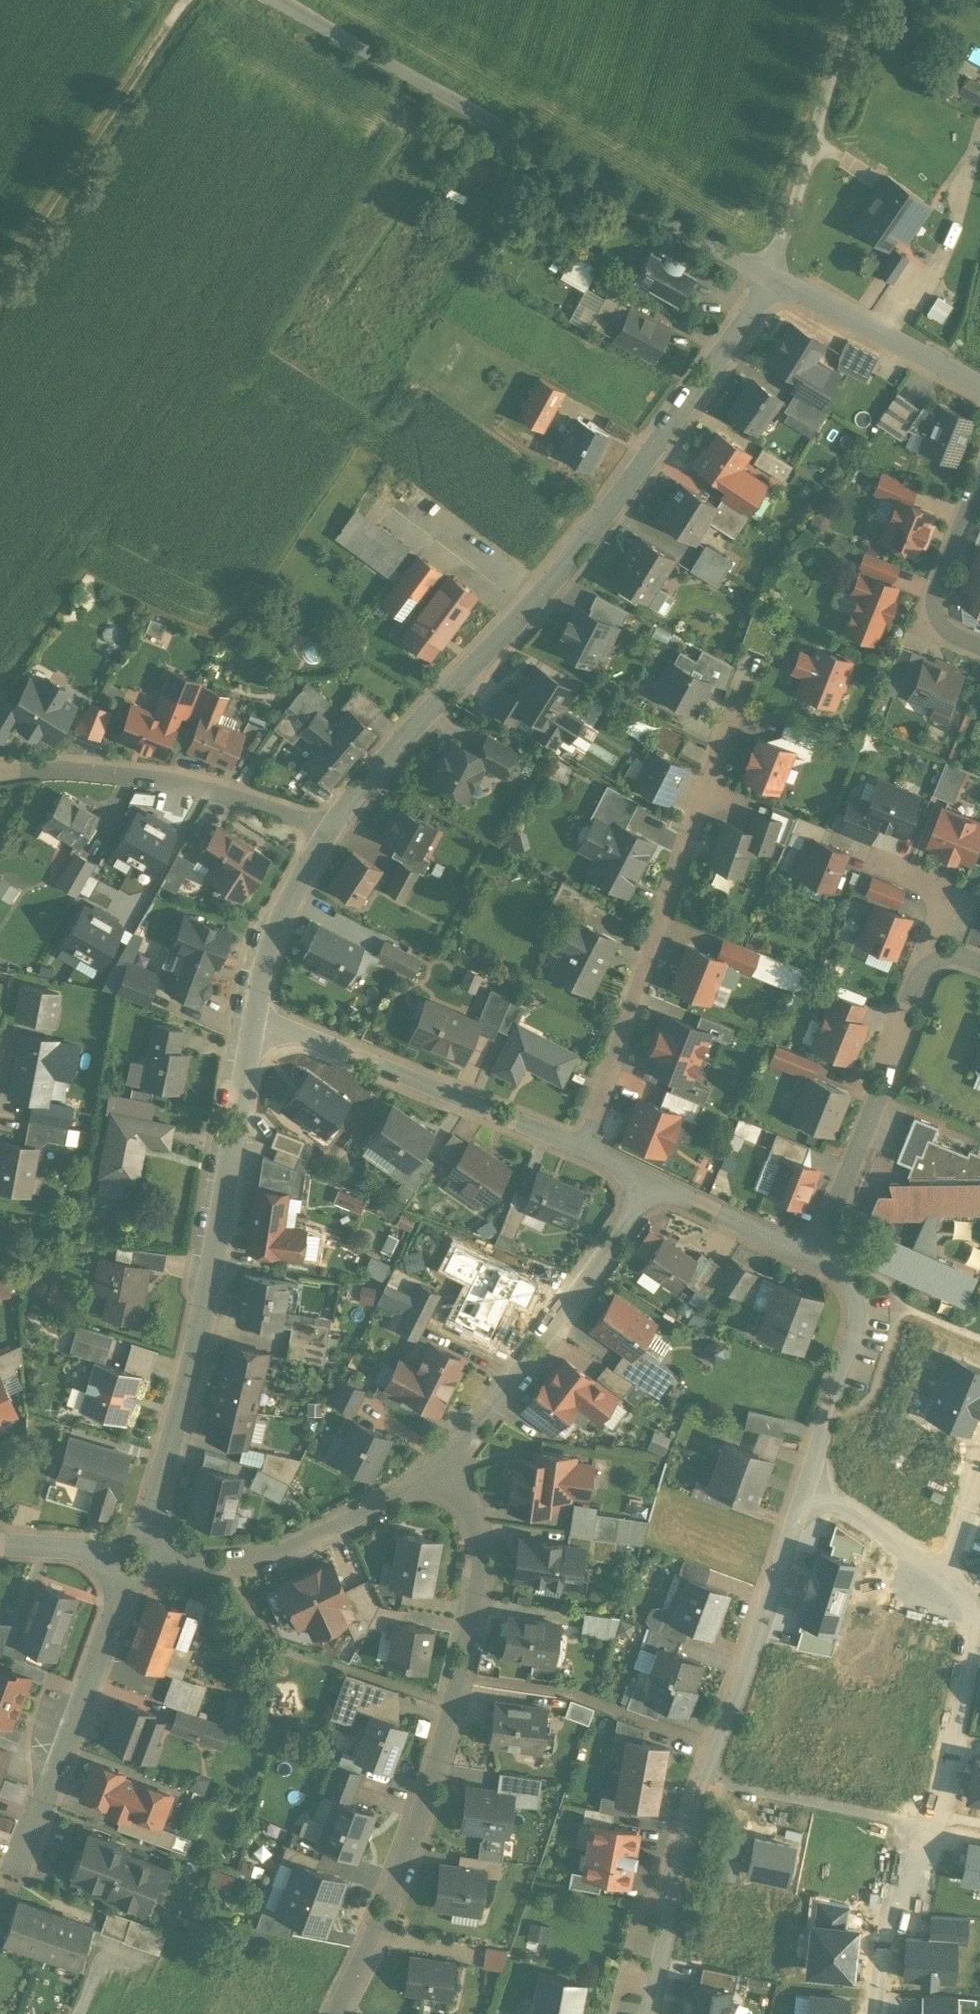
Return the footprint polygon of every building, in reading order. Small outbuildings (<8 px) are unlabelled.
[(979,84),(965,76),(957,91),(972,98),(979,84)] [(927,204),(886,176),(853,223),(886,247),(908,215),(916,221),(927,204)] [(906,257),(892,248),(876,272),(890,281),(906,257)] [(664,257),(650,249),(633,279),(676,304),(693,274),(679,266),(680,264),(665,256),(664,257)] [(573,253),(560,277),(566,280),(579,257),(573,253)] [(597,267),(579,257),(566,280),(584,291),(597,267)] [(630,307),(604,294),(589,323),(614,336),(614,338),(652,358),(668,327),(630,307)] [(937,295),(926,311),(940,320),(952,303),(937,295)] [(822,341),(791,322),(767,360),(797,379),(790,389),(795,392),(796,392),(816,405),(827,387),(817,381),(826,367),(812,358),(822,341)] [(877,354),(846,338),(838,354),(869,370),(877,354)] [(537,376),(514,418),(536,430),(560,388),(537,376)] [(778,398),(752,378),(728,411),(755,430),(778,398)] [(816,405),(796,392),(786,407),(817,426),(826,411),(816,405)] [(919,409),(895,392),(875,421),(899,438),(906,428),(916,413),(919,409)] [(938,404),(932,420),(916,413),(906,428),(925,436),(920,450),(953,463),(971,417),(938,404)] [(606,435),(577,420),(559,453),(588,468),(606,435)] [(763,484),(737,466),(747,452),(717,432),(707,447),(704,445),(692,463),(727,487),(721,496),(745,511),(763,484)] [(791,465),(761,446),(752,461),(781,479),(791,465)] [(914,487),(881,473),(873,491),(896,500),(896,499),(907,503),(914,487)] [(714,504),(679,482),(670,498),(656,518),(662,522),(691,541),(705,518),(714,504)] [(745,511),(721,496),(715,504),(714,504),(705,518),(733,536),(747,512),(745,511)] [(907,503),(896,499),(896,500),(880,538),(914,552),(918,541),(921,542),(928,524),(926,523),(930,513),(907,503)] [(357,506),(335,536),(388,575),(411,545),(357,506)] [(672,557),(641,538),(631,554),(628,553),(611,580),(644,600),(661,572),(663,573),(672,557)] [(732,560),(704,543),(696,555),(724,572),(732,560)] [(969,573),(979,577),(979,547),(969,573)] [(876,557),(863,551),(858,566),(860,567),(858,571),(869,575),(876,557)] [(724,572),(696,555),(688,569),(715,586),(724,572)] [(438,572),(415,556),(395,583),(418,599),(438,572)] [(869,575),(858,571),(850,591),(858,594),(843,629),(873,641),(883,616),(886,618),(893,601),(889,600),(895,586),(869,575)] [(969,573),(959,599),(979,608),(979,577),(969,573)] [(474,595),(445,575),(402,635),(429,656),(474,595)] [(575,599),(553,643),(590,662),(595,652),(604,656),(625,610),(591,593),(587,604),(575,599)] [(773,618),(751,609),(747,620),(769,629),(773,618)] [(769,629),(747,620),(740,643),(766,653),(775,631),(769,629)] [(912,649),(898,644),(885,677),(898,683),(912,649)] [(849,661),(814,647),(810,656),(799,652),(792,668),(804,673),(797,690),(832,704),(839,687),(842,688),(849,672),(845,670),(849,661)] [(732,664),(701,648),(695,659),(678,650),(672,662),(707,681),(724,686),(732,664)] [(942,666),(923,658),(909,693),(922,698),(921,702),(931,706),(936,695),(951,702),(962,674),(950,669),(952,665),(944,661),(942,666)] [(672,662),(669,661),(659,679),(664,683),(659,694),(661,695),(658,700),(675,709),(678,704),(693,713),(699,701),(697,699),(707,681),(672,662)] [(572,689),(534,665),(514,696),(510,703),(522,710),(539,721),(547,726),(561,708),(572,689)] [(200,683),(173,670),(159,700),(162,701),(180,708),(179,711),(184,713),(187,706),(191,708),(200,683)] [(44,687),(29,678),(8,715),(23,723),(22,728),(36,736),(38,732),(53,741),(73,706),(59,698),(64,689),(48,680),(44,687)] [(191,708),(190,710),(199,714),(211,687),(200,683),(191,708)] [(356,685),(340,704),(348,711),(360,721),(376,702),(356,685)] [(348,711),(336,726),(318,710),(324,703),(300,686),(288,703),(350,756),(372,731),(360,721),(348,711)] [(244,732),(217,721),(228,694),(211,687),(199,714),(185,747),(230,766),(244,732)] [(514,696),(501,688),(489,707),(514,723),(522,710),(510,703),(514,696)] [(951,702),(936,695),(931,706),(928,715),(947,723),(955,703),(951,702)] [(156,715),(131,705),(119,737),(162,755),(179,711),(180,708),(162,701),(156,715)] [(109,711),(89,703),(75,727),(99,737),(109,711)] [(350,756),(288,703),(273,725),(285,733),(292,724),(307,738),(309,735),(320,745),(305,762),(329,782),(350,756)] [(579,719),(561,708),(547,726),(539,721),(533,731),(551,743),(556,741),(561,734),(567,738),(579,719)] [(199,714),(190,710),(177,744),(185,747),(199,714)] [(817,735),(784,722),(775,744),(792,751),(786,764),(808,759),(817,735)] [(516,751),(486,735),(479,749),(486,753),(480,764),(481,765),(503,776),(516,751)] [(775,744),(758,737),(753,751),(750,750),(746,761),(748,762),(743,776),(759,782),(762,775),(779,782),(786,764),(792,751),(775,744)] [(476,754),(451,741),(445,754),(443,753),(437,765),(438,766),(431,780),(464,798),(481,765),(480,764),(486,753),(479,749),(476,754)] [(683,767),(651,750),(634,784),(666,801),(683,767)] [(946,760),(933,793),(953,801),(966,768),(946,760)] [(918,796),(877,779),(866,805),(862,817),(874,822),(875,822),(879,821),(886,823),(887,827),(903,833),(918,796)] [(637,800),(605,783),(597,800),(602,802),(597,813),(623,827),(637,800)] [(155,793),(135,791),(128,803),(153,804),(155,793)] [(96,816),(61,793),(43,821),(78,844),(96,816)] [(866,805),(849,798),(836,830),(866,842),(874,822),(862,817),(866,805)] [(796,814),(769,803),(765,816),(778,820),(771,841),(783,845),(789,830),(796,814)] [(943,807),(929,843),(944,849),(943,852),(956,858),(957,855),(971,860),(979,837),(979,822),(943,807)] [(433,827),(398,808),(382,837),(397,844),(418,856),(419,854),(433,827)] [(148,818),(137,812),(114,852),(153,874),(176,834),(164,827),(165,823),(150,815),(148,818)] [(765,816),(754,812),(748,831),(758,835),(754,846),(768,850),(771,841),(778,820),(765,816)] [(623,827),(597,813),(591,824),(587,822),(582,823),(576,833),(578,839),(582,841),(579,846),(597,855),(588,873),(625,893),(652,842),(623,827)] [(825,826),(796,814),(789,830),(812,838),(812,837),(819,840),(825,826)] [(748,831),(723,823),(710,862),(739,873),(747,850),(752,852),(754,846),(758,835),(748,831)] [(267,858),(217,826),(211,835),(206,833),(197,847),(201,850),(198,856),(213,866),(210,871),(242,892),(239,896),(240,897),(247,887),(248,888),(267,858)] [(819,840),(812,837),(812,838),(797,875),(830,888),(845,851),(819,840)] [(429,859),(419,854),(418,856),(397,844),(391,855),(401,860),(400,862),(417,871),(421,873),(429,859)] [(380,868),(351,850),(329,885),(357,903),(380,868)] [(93,864),(74,853),(57,883),(76,894),(78,890),(88,873),(93,864)] [(177,856),(161,884),(175,891),(191,863),(177,856)] [(400,862),(400,861),(385,889),(402,899),(417,871),(400,862)] [(713,884),(729,888),(733,871),(717,868),(713,884)] [(98,879),(88,873),(78,890),(88,896),(98,879)] [(19,887),(3,876),(0,880),(0,892),(11,900),(19,887)] [(597,899),(561,880),(546,908),(567,919),(569,916),(584,924),(597,899)] [(908,917),(874,904),(859,941),(893,954),(908,917)] [(95,911),(84,905),(61,945),(100,967),(122,927),(111,921),(112,917),(96,908),(95,911)] [(228,932),(184,915),(171,947),(180,950),(212,963),(216,964),(228,932)] [(584,924),(569,916),(567,919),(554,944),(565,950),(565,952),(554,974),(587,991),(614,939),(584,924)] [(361,947),(318,925),(301,957),(328,971),(326,975),(342,983),(361,947)] [(790,964),(723,937),(715,957),(724,960),(723,962),(781,986),(790,964)] [(419,959),(385,941),(376,957),(410,975),(419,959)] [(687,946),(671,986),(707,1000),(723,962),(724,960),(715,957),(687,946)] [(212,963),(180,950),(166,987),(198,1000),(200,994),(202,995),(207,992),(209,987),(207,982),(205,981),(212,963)] [(154,971),(125,960),(119,976),(109,972),(101,988),(116,990),(142,1001),(154,971)] [(58,991),(22,985),(16,1016),(52,1023),(58,991)] [(509,997),(490,989),(477,1021),(479,1022),(475,1031),(492,1038),(496,1028),(509,997)] [(863,1005),(830,993),(824,1009),(826,1010),(827,1009),(856,1021),(863,1005)] [(525,1005),(510,997),(496,1028),(510,1034),(512,1031),(525,1005)] [(477,1021),(430,1002),(423,1020),(417,1017),(409,1039),(464,1060),(475,1031),(479,1022),(477,1021)] [(856,1021),(827,1009),(826,1010),(819,1029),(823,1031),(817,1048),(849,1060),(855,1044),(856,1043),(862,1031),(861,1029),(863,1024),(856,1021)] [(732,1027),(699,1013),(694,1026),(707,1031),(707,1032),(727,1040),(732,1027)] [(694,1026),(665,1014),(660,1028),(656,1029),(652,1039),(697,1056),(707,1032),(707,1031),(694,1026)] [(180,1028),(155,1023),(148,1064),(143,1063),(140,1083),(178,1091),(186,1052),(169,1049),(171,1040),(177,1042),(180,1028)] [(536,1043),(512,1031),(510,1034),(493,1069),(514,1080),(525,1058),(539,1066),(537,1070),(560,1081),(574,1053),(540,1035),(536,1043)] [(57,1039),(21,1032),(9,1095),(31,1099),(45,1102),(45,1100),(52,1066),(72,1070),(77,1045),(57,1041),(57,1039)] [(697,1056),(652,1039),(649,1047),(650,1051),(645,1065),(674,1076),(687,1081),(687,1080),(697,1056)] [(816,1061),(778,1045),(771,1060),(810,1075),(816,1061)] [(347,1100),(307,1073),(285,1106),(324,1133),(347,1100)] [(708,1088),(687,1080),(687,1081),(674,1076),(669,1089),(698,1100),(702,1102),(708,1088)] [(846,1092),(808,1076),(791,1117),(830,1133),(846,1092)] [(669,1089),(665,1087),(658,1105),(657,1106),(677,1114),(691,1119),(698,1100),(669,1089)] [(658,1105),(639,1097),(622,1138),(661,1153),(677,1114),(657,1106),(658,1105)] [(71,1105),(45,1100),(45,1102),(31,1099),(27,1118),(28,1118),(67,1126),(71,1105)] [(431,1134),(391,1106),(368,1140),(395,1159),(408,1168),(419,1152),(431,1134)] [(171,1123),(109,1111),(101,1149),(104,1149),(99,1174),(135,1180),(143,1139),(167,1144),(171,1123)] [(67,1126),(28,1118),(25,1135),(64,1142),(67,1126)] [(305,1138),(276,1127),(269,1144),(276,1147),(298,1155),(305,1138)] [(808,1145),(775,1131),(765,1156),(780,1162),(782,1155),(801,1163),(808,1145)] [(451,1133),(437,1153),(453,1164),(467,1144),(451,1133)] [(888,1182),(891,1195),(877,1195),(868,1217),(925,1217),(911,1248),(887,1237),(875,1264),(963,1303),(973,1283),(958,1276),(961,1270),(935,1258),(935,1216),(937,1217),(937,1212),(979,1211),(979,1153),(967,1148),(965,1152),(926,1137),(919,1153),(915,1151),(905,1175),(907,1175),(908,1181),(888,1182)] [(0,1141),(0,1143),(0,1187),(27,1192),(36,1147),(0,1141)] [(479,1149),(468,1142),(467,1144),(453,1164),(445,1175),(456,1182),(455,1183),(473,1195),(474,1194),(485,1202),(507,1169),(496,1161),(496,1160),(479,1149)] [(298,1155),(276,1147),(272,1158),(294,1167),(298,1155)] [(419,1152),(408,1168),(395,1159),(387,1171),(413,1189),(432,1160),(419,1152)] [(272,1158),(261,1154),(256,1189),(285,1193),(286,1193),(288,1179),(302,1181),(304,1171),(294,1167),(272,1158)] [(801,1163),(782,1155),(780,1162),(768,1192),(801,1205),(815,1168),(801,1163)] [(580,1189),(536,1171),(522,1206),(565,1225),(580,1189)] [(285,1193),(256,1189),(251,1225),(253,1226),(280,1230),(280,1227),(285,1193)] [(508,1206),(498,1231),(512,1237),(523,1212),(508,1206)] [(280,1230),(253,1226),(250,1243),(248,1245),(247,1248),(249,1250),(253,1251),(256,1249),(299,1256),(303,1231),(280,1227),(280,1230)] [(696,1260),(662,1236),(640,1267),(675,1290),(696,1260)] [(471,1277),(509,1296),(526,1304),(536,1283),(454,1243),(443,1267),(470,1280),(471,1277)] [(166,1252),(130,1247),(128,1262),(147,1266),(147,1267),(162,1270),(166,1252)] [(372,1256),(366,1271),(383,1278),(389,1263),(372,1256)] [(754,1272),(730,1256),(715,1279),(740,1295),(754,1272)] [(128,1262),(100,1257),(96,1279),(110,1282),(104,1316),(136,1323),(147,1267),(147,1266),(128,1262)] [(708,1258),(691,1284),(704,1294),(722,1267),(708,1258)] [(286,1279),(245,1274),(239,1321),(279,1326),(286,1279)] [(470,1280),(452,1316),(485,1333),(496,1309),(501,1312),(509,1296),(471,1277),(470,1280)] [(419,1281),(403,1315),(422,1325),(423,1325),(439,1291),(419,1281)] [(818,1298),(777,1282),(758,1329),(799,1345),(818,1298)] [(68,1308),(72,1290),(50,1285),(46,1303),(68,1308)] [(652,1322),(613,1294),(590,1327),(623,1351),(629,1355),(634,1348),(652,1322)] [(403,1315),(396,1312),(390,1325),(416,1338),(422,1325),(403,1315)] [(315,1323),(312,1326),(291,1323),(288,1340),(325,1346),(328,1323),(316,1321),(315,1323)] [(104,1345),(73,1335),(68,1351),(93,1358),(100,1360),(104,1345)] [(325,1346),(288,1340),(286,1356),(322,1362),(325,1346)] [(157,1349),(130,1341),(130,1342),(130,1343),(123,1368),(141,1374),(149,1376),(149,1374),(148,1374),(155,1350),(156,1351),(157,1349)] [(459,1357),(428,1341),(413,1372),(410,1379),(446,1397),(455,1379),(449,1377),(459,1357)] [(0,1351),(0,1371),(22,1362),(20,1343),(0,1351)] [(266,1352),(228,1343),(215,1402),(216,1402),(215,1402),(246,1409),(247,1409),(253,1384),(258,1385),(266,1352)] [(657,1364),(634,1348),(629,1355),(623,1351),(611,1368),(632,1380),(642,1387),(657,1364)] [(950,1356),(938,1386),(979,1403),(979,1368),(950,1356)] [(100,1360),(93,1358),(92,1360),(93,1360),(88,1379),(87,1378),(86,1380),(87,1380),(85,1387),(84,1387),(83,1388),(84,1389),(79,1407),(78,1407),(77,1408),(125,1423),(126,1422),(125,1422),(131,1403),(132,1403),(132,1402),(131,1402),(133,1394),(134,1395),(135,1393),(134,1393),(140,1375),(141,1375),(141,1374),(123,1368),(100,1360)] [(597,1419),(614,1397),(563,1358),(547,1379),(546,1378),(525,1405),(533,1411),(529,1417),(550,1433),(565,1414),(581,1426),(590,1414),(597,1419)] [(446,1397),(410,1379),(413,1372),(395,1363),(385,1385),(402,1394),(402,1395),(438,1413),(446,1397)] [(632,1380),(604,1364),(594,1376),(620,1396),(632,1380)] [(15,1412),(0,1379),(0,1418),(15,1412)] [(361,1391),(340,1381),(330,1402),(351,1412),(361,1391)] [(938,1386),(926,1415),(967,1432),(976,1412),(978,1412),(979,1407),(979,1403),(938,1386)] [(615,1424),(625,1404),(616,1399),(606,1419),(615,1424)] [(246,1409),(215,1402),(216,1402),(215,1402),(212,1412),(214,1419),(210,1437),(244,1445),(252,1411),(247,1409),(246,1409)] [(387,1440),(350,1422),(331,1460),(368,1478),(387,1440)] [(126,1454),(66,1437),(55,1474),(93,1486),(113,1491),(115,1492),(126,1454)] [(912,1438),(900,1468),(945,1486),(957,1456),(912,1438)] [(766,1456),(723,1441),(707,1485),(750,1501),(766,1456)] [(300,1458),(265,1449),(260,1467),(288,1482),(300,1458)] [(572,1456),(535,1451),(534,1460),(516,1458),(509,1507),(546,1512),(549,1494),(566,1496),(567,1491),(586,1494),(586,1490),(592,1486),(594,1474),(589,1468),(590,1465),(571,1462),(572,1456)] [(240,1476),(200,1467),(200,1468),(189,1515),(188,1517),(232,1527),(240,1494),(236,1493),(239,1477),(240,1477),(240,1476)] [(288,1482),(260,1467),(254,1480),(282,1494),(289,1482),(288,1482)] [(900,1468),(888,1497),(933,1515),(945,1486),(900,1468)] [(113,1491),(93,1486),(86,1510),(106,1516),(113,1491)] [(618,1515),(595,1512),(592,1535),(614,1538),(618,1515)] [(647,1519),(618,1515),(614,1538),(615,1538),(640,1542),(647,1519)] [(863,1542),(834,1522),(828,1541),(832,1543),(851,1549),(860,1552),(863,1542)] [(438,1539),(400,1532),(391,1581),(428,1588),(438,1539)] [(592,1535),(568,1532),(566,1545),(565,1551),(590,1557),(611,1560),(615,1538),(614,1538),(592,1535)] [(566,1545),(520,1538),(514,1575),(536,1579),(537,1575),(561,1579),(565,1551),(566,1545)] [(809,1574),(806,1583),(842,1595),(853,1561),(848,1560),(851,1549),(832,1543),(829,1553),(819,1550),(811,1574),(809,1574)] [(708,1567),(682,1557),(676,1574),(679,1575),(684,1577),(684,1575),(703,1582),(708,1567)] [(327,1562),(279,1585),(279,1586),(264,1593),(279,1624),(282,1623),(278,1614),(298,1605),(305,1620),(307,1620),(314,1634),(345,1619),(352,1616),(348,1606),(349,1602),(345,1594),(337,1576),(333,1574),(327,1562)] [(703,1582),(684,1575),(684,1577),(679,1575),(665,1610),(671,1612),(669,1618),(687,1625),(709,1633),(718,1609),(725,1590),(703,1582)] [(401,1591),(384,1588),(386,1580),(367,1577),(368,1579),(379,1603),(398,1607),(401,1591)] [(369,1586),(345,1594),(349,1602),(348,1606),(352,1616),(345,1619),(353,1637),(364,1632),(368,1624),(379,1603),(368,1579),(366,1580),(369,1586)] [(23,1628),(18,1644),(27,1647),(54,1656),(55,1654),(52,1653),(58,1637),(60,1638),(66,1622),(63,1621),(72,1598),(74,1600),(75,1596),(39,1583),(23,1628)] [(805,1593),(798,1617),(800,1618),(832,1628),(842,1595),(806,1583),(803,1592),(805,1593)] [(200,1617),(148,1598),(125,1658),(160,1671),(174,1635),(191,1641),(200,1617)] [(398,1607),(379,1603),(368,1624),(393,1628),(394,1621),(404,1622),(407,1608),(398,1607)] [(687,1625),(669,1618),(671,1612),(665,1610),(663,1609),(656,1629),(679,1638),(682,1638),(687,1625)] [(609,1614),(583,1610),(580,1632),(606,1636),(609,1614)] [(557,1623),(509,1615),(503,1654),(551,1661),(557,1623)] [(800,1628),(795,1646),(830,1653),(837,1629),(832,1628),(800,1618),(797,1628),(800,1628)] [(404,1622),(394,1621),(393,1628),(387,1661),(423,1667),(430,1627),(404,1622)] [(0,1623),(0,1650),(9,1624),(0,1623)] [(23,1658),(27,1647),(18,1644),(23,1628),(9,1624),(0,1650),(0,1653),(23,1658)] [(656,1629),(649,1627),(642,1646),(656,1651),(658,1645),(674,1651),(679,1638),(656,1629)] [(674,1651),(658,1645),(656,1651),(649,1670),(694,1686),(694,1685),(690,1684),(699,1660),(674,1651)] [(0,1666),(0,1667),(0,1693),(19,1700),(22,1691),(23,1691),(29,1676),(0,1666)] [(694,1686),(649,1670),(648,1671),(652,1672),(645,1690),(643,1697),(660,1703),(685,1711),(694,1686)] [(194,1680),(173,1672),(163,1701),(178,1707),(184,1709),(194,1680)] [(361,1681),(344,1675),(331,1710),(350,1717),(358,1696),(356,1695),(361,1681)] [(394,1692),(361,1681),(356,1695),(358,1696),(389,1707),(394,1692)] [(660,1703),(643,1697),(645,1690),(632,1685),(625,1705),(655,1716),(660,1703)] [(0,1693),(0,1720),(9,1724),(15,1706),(16,1706),(19,1700),(0,1693)] [(243,1721),(245,1694),(227,1693),(225,1720),(243,1721)] [(153,1713),(118,1699),(112,1715),(114,1716),(105,1740),(153,1758),(159,1743),(153,1741),(162,1719),(152,1715),(153,1713)] [(591,1706),(569,1699),(564,1715),(586,1722),(591,1706)] [(545,1707),(493,1701),(488,1742),(540,1748),(545,1707)] [(184,1709),(178,1707),(170,1730),(220,1747),(228,1724),(184,1709)] [(403,1726),(370,1714),(354,1758),(386,1770),(403,1726)] [(642,1727),(616,1717),(612,1737),(625,1739),(625,1738),(640,1741),(642,1727)] [(0,1720),(0,1733),(14,1738),(19,1728),(9,1724),(0,1720)] [(640,1741),(625,1738),(625,1739),(614,1796),(614,1798),(631,1801),(654,1805),(665,1745),(640,1741)] [(975,1756),(967,1797),(979,1800),(979,1757),(975,1756)] [(121,1773),(94,1762),(82,1794),(106,1804),(109,1804),(120,1776),(121,1773)] [(359,1771),(338,1763),(326,1793),(333,1796),(333,1795),(348,1800),(359,1771)] [(540,1776),(498,1770),(495,1791),(511,1793),(510,1803),(536,1804),(540,1776)] [(170,1793),(138,1781),(137,1783),(120,1776),(109,1804),(106,1804),(105,1808),(121,1814),(127,1816),(129,1811),(159,1821),(159,1819),(170,1793)] [(495,1791),(466,1787),(460,1826),(486,1830),(502,1832),(506,1832),(510,1803),(511,1793),(495,1791)] [(614,1796),(600,1794),(597,1808),(612,1811),(629,1814),(631,1801),(614,1798),(614,1796)] [(348,1800),(333,1795),(333,1796),(317,1839),(325,1842),(325,1841),(333,1844),(332,1848),(354,1856),(372,1809),(348,1800)] [(597,1808),(583,1805),(581,1820),(591,1821),(609,1824),(612,1811),(597,1808)] [(159,1821),(129,1811),(127,1816),(121,1814),(116,1826),(155,1840),(161,1826),(162,1821),(159,1819),(159,1821)] [(609,1824),(591,1821),(582,1872),(601,1876),(626,1881),(630,1861),(633,1861),(635,1850),(632,1849),(635,1829),(609,1824)] [(174,1831),(161,1826),(155,1840),(169,1845),(174,1831)] [(317,1839),(291,1829),(286,1843),(319,1856),(325,1842),(317,1839)] [(502,1832),(486,1830),(485,1835),(484,1835),(479,1838),(477,1852),(478,1852),(477,1855),(498,1858),(502,1832)] [(167,1866),(123,1850),(125,1844),(87,1831),(71,1875),(73,1876),(74,1873),(90,1879),(89,1881),(107,1888),(105,1893),(144,1908),(145,1906),(143,1905),(149,1886),(159,1890),(167,1866)] [(754,1838),(747,1871),(786,1880),(793,1846),(754,1838)] [(319,1856),(286,1843),(279,1860),(293,1866),(295,1860),(315,1867),(319,1856)] [(967,1843),(963,1864),(965,1865),(963,1879),(979,1882),(979,1845),(967,1843)] [(477,1855),(459,1853),(457,1867),(483,1870),(482,1875),(497,1877),(500,1859),(498,1858),(477,1855)] [(315,1867),(295,1860),(293,1866),(286,1885),(336,1904),(339,1896),(337,1891),(342,1877),(315,1867)] [(457,1867),(440,1864),(435,1906),(451,1908),(452,1902),(478,1905),(482,1875),(483,1870),(457,1867)] [(601,1876),(582,1872),(572,1870),(570,1870),(567,1885),(598,1890),(601,1876)] [(336,1904),(286,1885),(277,1909),(276,1910),(296,1918),(323,1928),(328,1914),(334,1911),(336,1904)] [(90,1924),(16,1899),(3,1937),(77,1962),(90,1924)] [(277,1909),(263,1904),(254,1926),(290,1933),(296,1918),(276,1910),(277,1909)] [(166,1929),(107,1909),(99,1931),(121,1938),(121,1939),(158,1952),(166,1929)] [(930,1915),(928,1940),(955,1942),(964,1942),(965,1918),(930,1915)] [(532,1920),(529,1946),(547,1949),(551,1922),(532,1920)] [(810,1922),(805,1969),(852,1975),(857,1927),(810,1922)] [(905,1938),(902,1977),(920,1978),(920,1981),(935,1982),(935,1979),(952,1980),(955,1942),(928,1940),(905,1938)] [(504,1948),(484,1945),(481,1966),(501,1969),(504,1948)] [(454,1961),(407,1954),(402,1991),(449,1998),(454,1961)] [(538,1974),(533,2000),(539,2000),(537,2013),(576,2013),(581,1981),(538,1974)] [(684,2013),(724,2013),(729,1989),(690,1982),(687,1995),(684,1994),(681,2007),(685,2008),(684,2013)] [(920,2013),(956,2013),(957,1997),(922,1995),(920,2013)] [(810,1996),(808,2013),(844,2013),(846,2000),(810,1996)]
